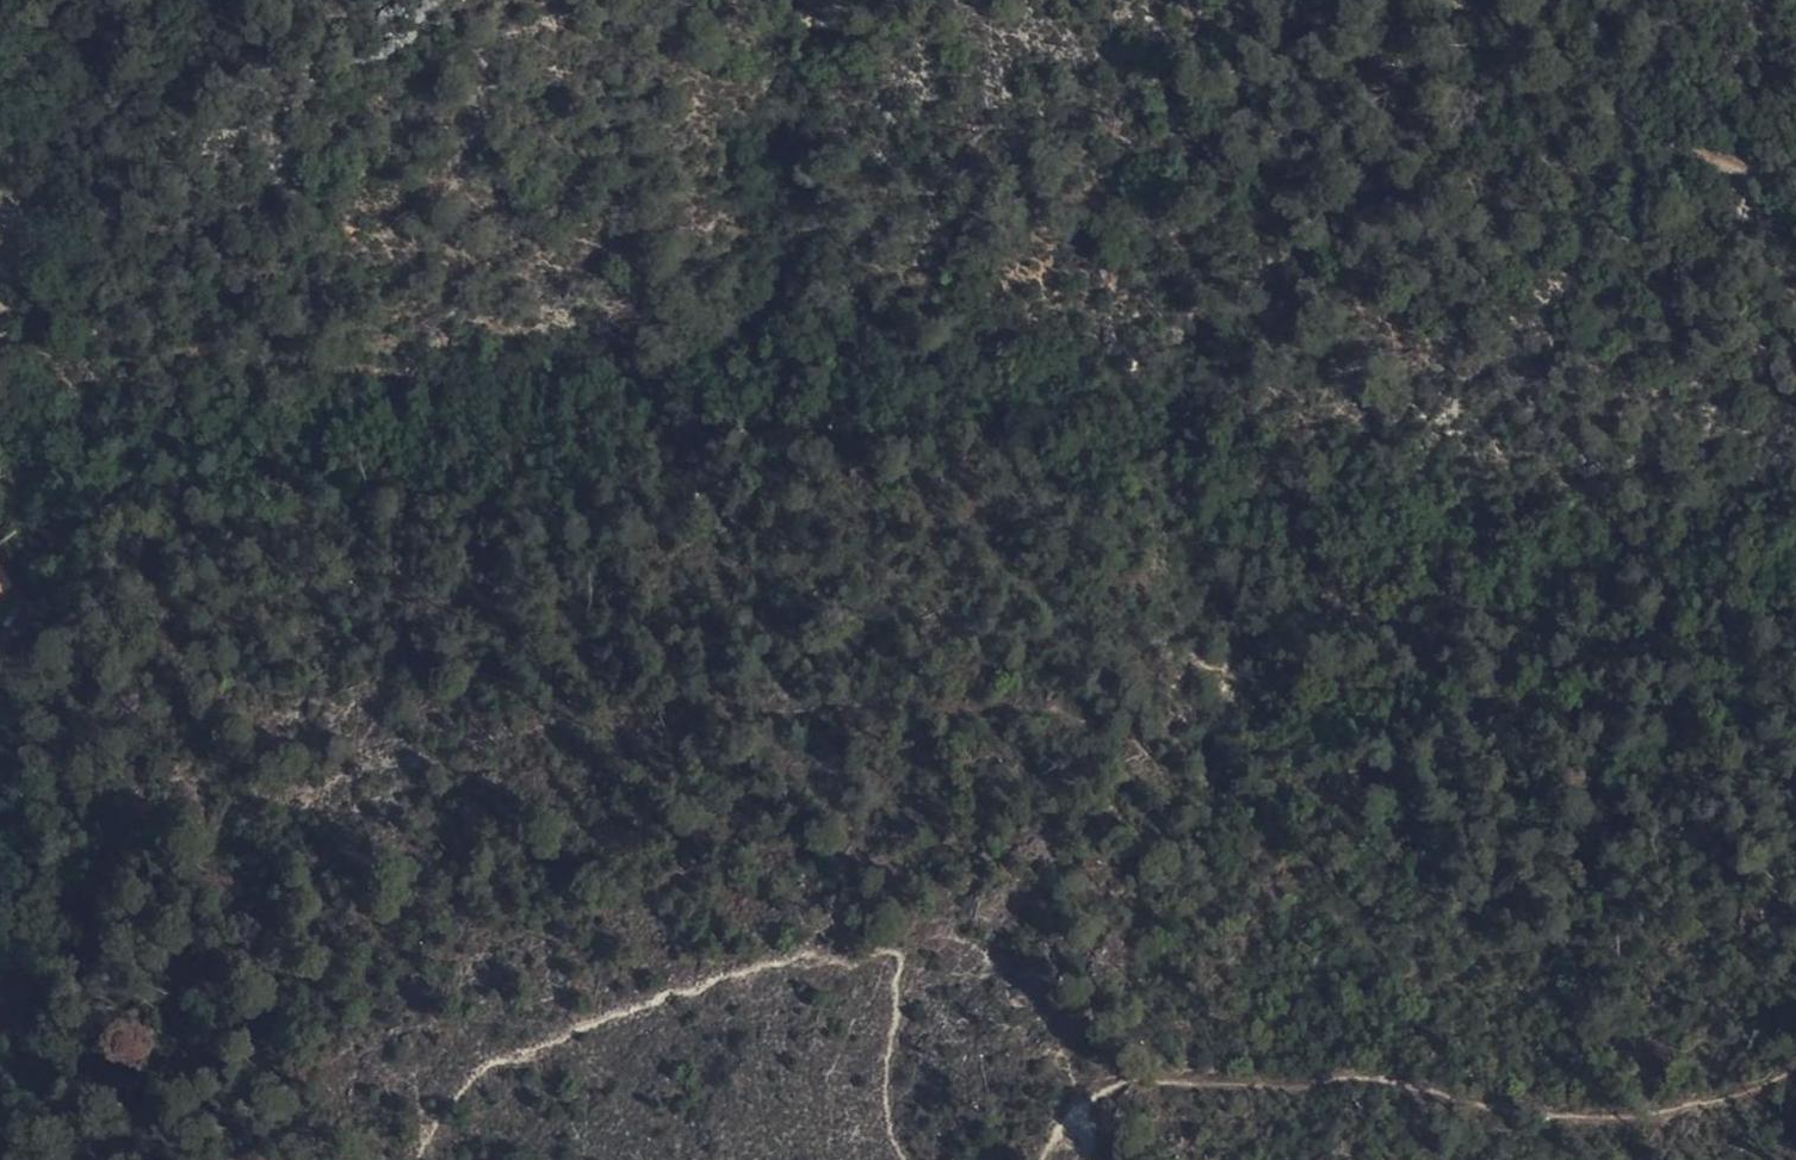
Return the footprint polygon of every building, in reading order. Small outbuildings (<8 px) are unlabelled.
[(11,588),(0,566),(0,594),(11,588)]
